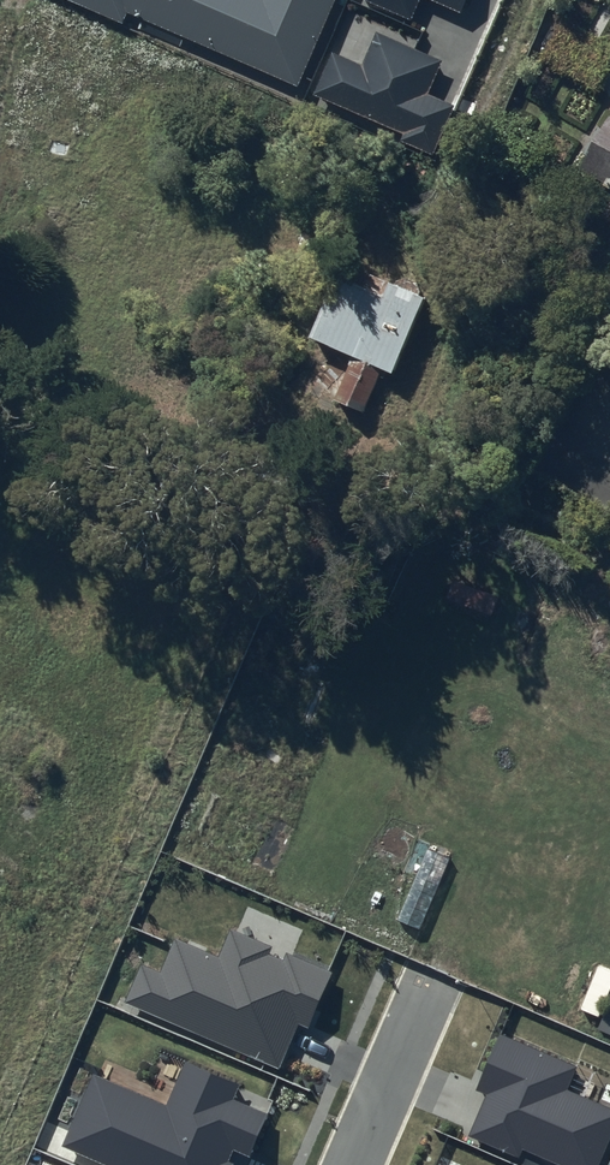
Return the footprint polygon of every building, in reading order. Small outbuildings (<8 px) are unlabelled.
[(126,28),(131,18),(300,91),(340,0),(61,0),(126,28)] [(411,21),(420,0),(363,0),(411,21)] [(461,13),(467,0),(432,0),(461,13)] [(442,60),(376,32),(362,64),(332,51),(313,94),(404,133),(401,140),(433,153),(453,104),(428,93),(442,60)] [(606,115),(573,179),(609,197),(609,117),(606,115)] [(385,303),(340,282),(312,343),(343,357),(323,399),(364,418),(384,376),(391,379),(426,303),(393,288),(385,303)] [(270,947),(230,930),(218,958),(175,939),(161,973),(141,965),(126,1002),(280,1068),(298,1026),(309,1031),(334,973),(286,952),(282,960),(267,954),(270,947)] [(501,1035),(477,1090),(486,1094),(467,1138),(519,1160),(523,1150),(557,1164),(599,1164),(609,1139),(609,1107),(566,1089),(575,1066),(501,1035)] [(93,1074),(62,1146),(106,1164),(232,1164),(233,1164),(227,1162),(232,1150),(250,1157),(269,1114),(235,1100),(242,1084),(185,1059),(165,1105),(93,1074)]
